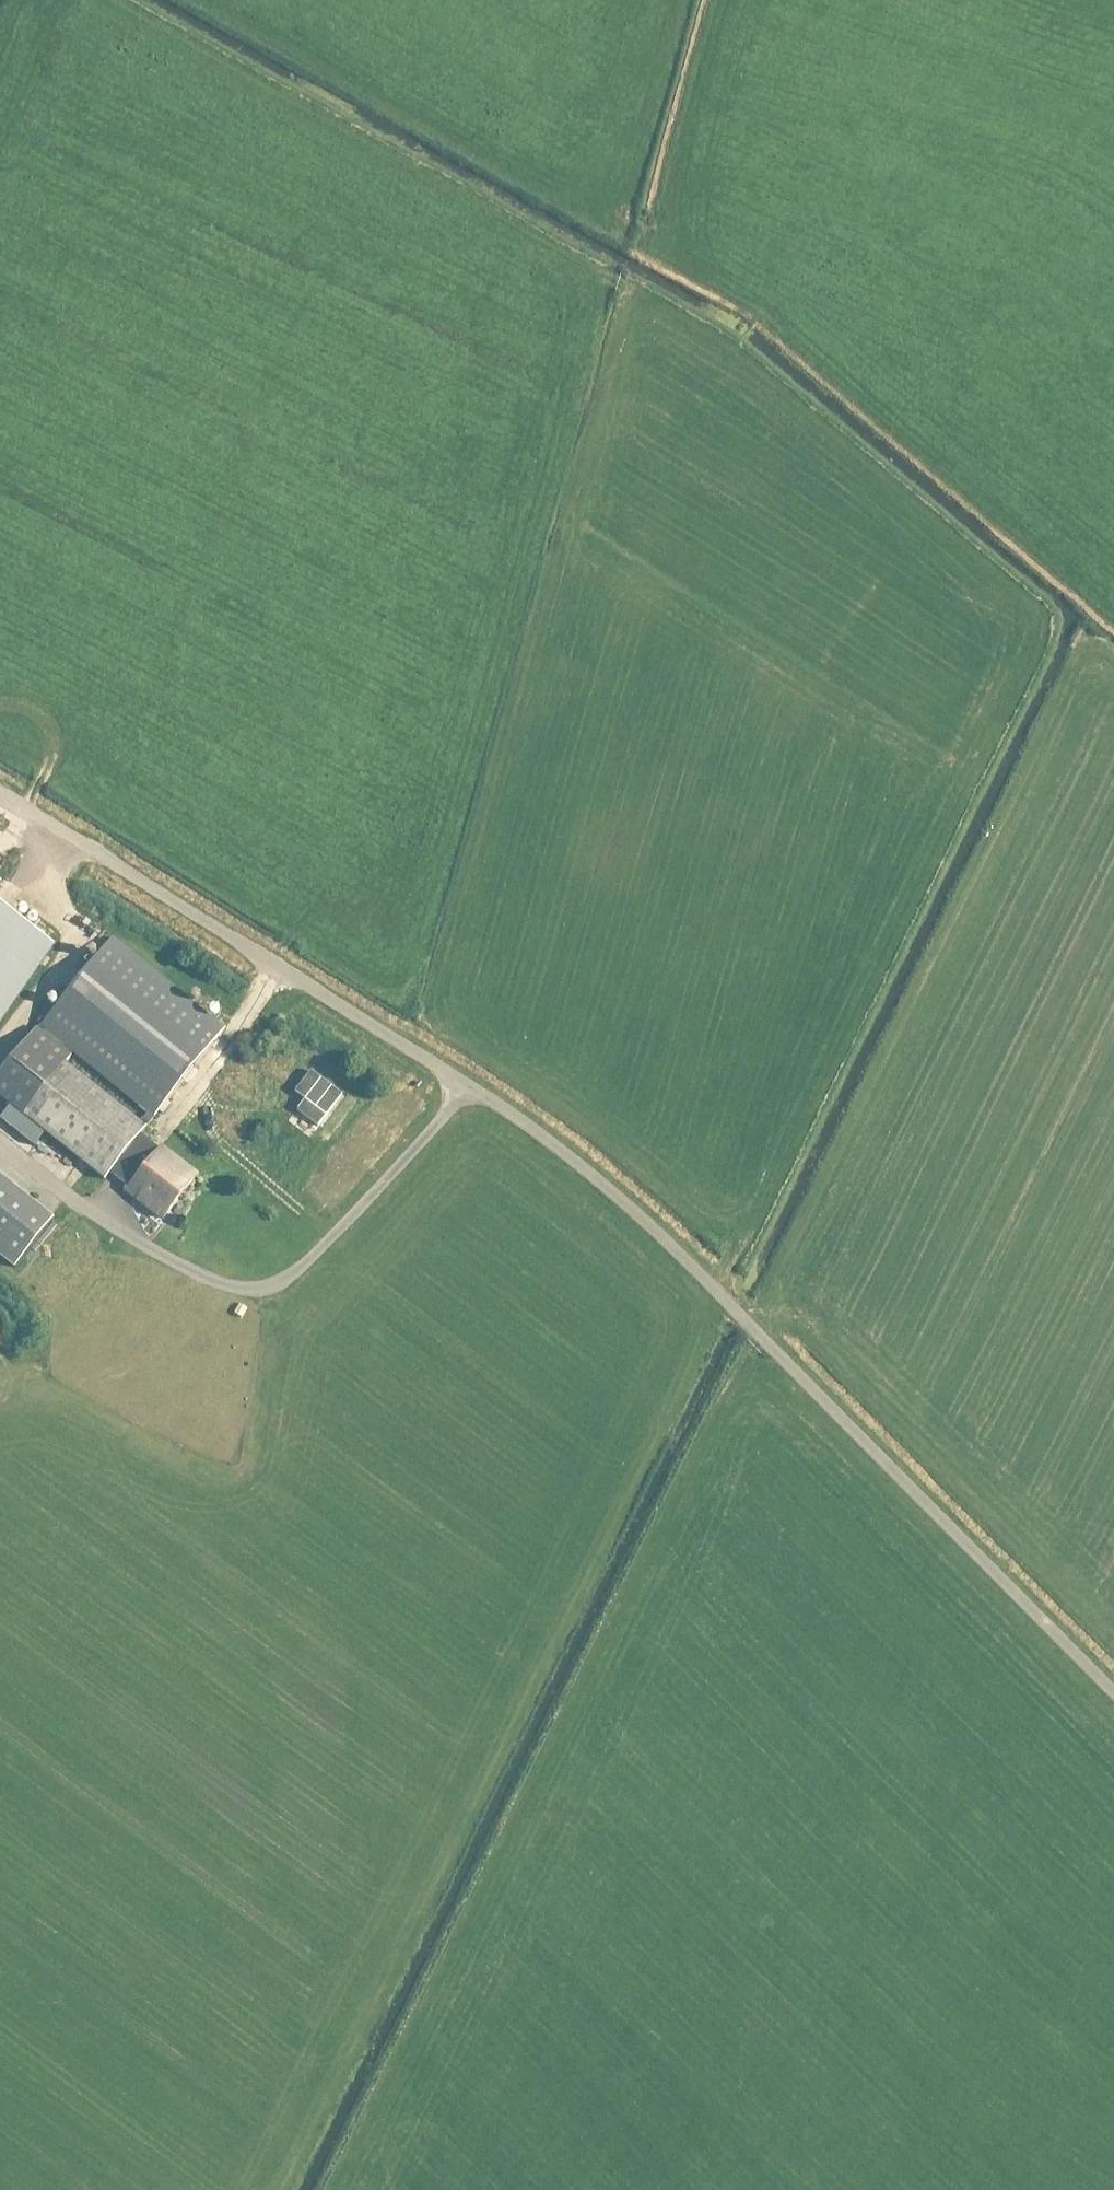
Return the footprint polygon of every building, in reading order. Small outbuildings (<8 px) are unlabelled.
[(34,907),(23,923),(44,938),(55,922),(34,907)] [(51,947),(0,911),(0,1020),(51,947)] [(152,1118),(223,1031),(111,939),(40,1027),(72,1053),(152,1118)] [(272,1028),(276,1030),(281,1023),(276,1020),(272,1028)] [(0,1075),(0,1098),(22,1116),(104,1180),(109,1173),(139,1136),(145,1128),(144,1128),(139,1124),(63,1064),(72,1053),(40,1027),(0,1075)] [(158,1150),(139,1136),(109,1173),(128,1187),(125,1191),(161,1220),(196,1176),(160,1147),(158,1150)] [(0,1178),(0,1257),(15,1268),(53,1220),(0,1178)]
